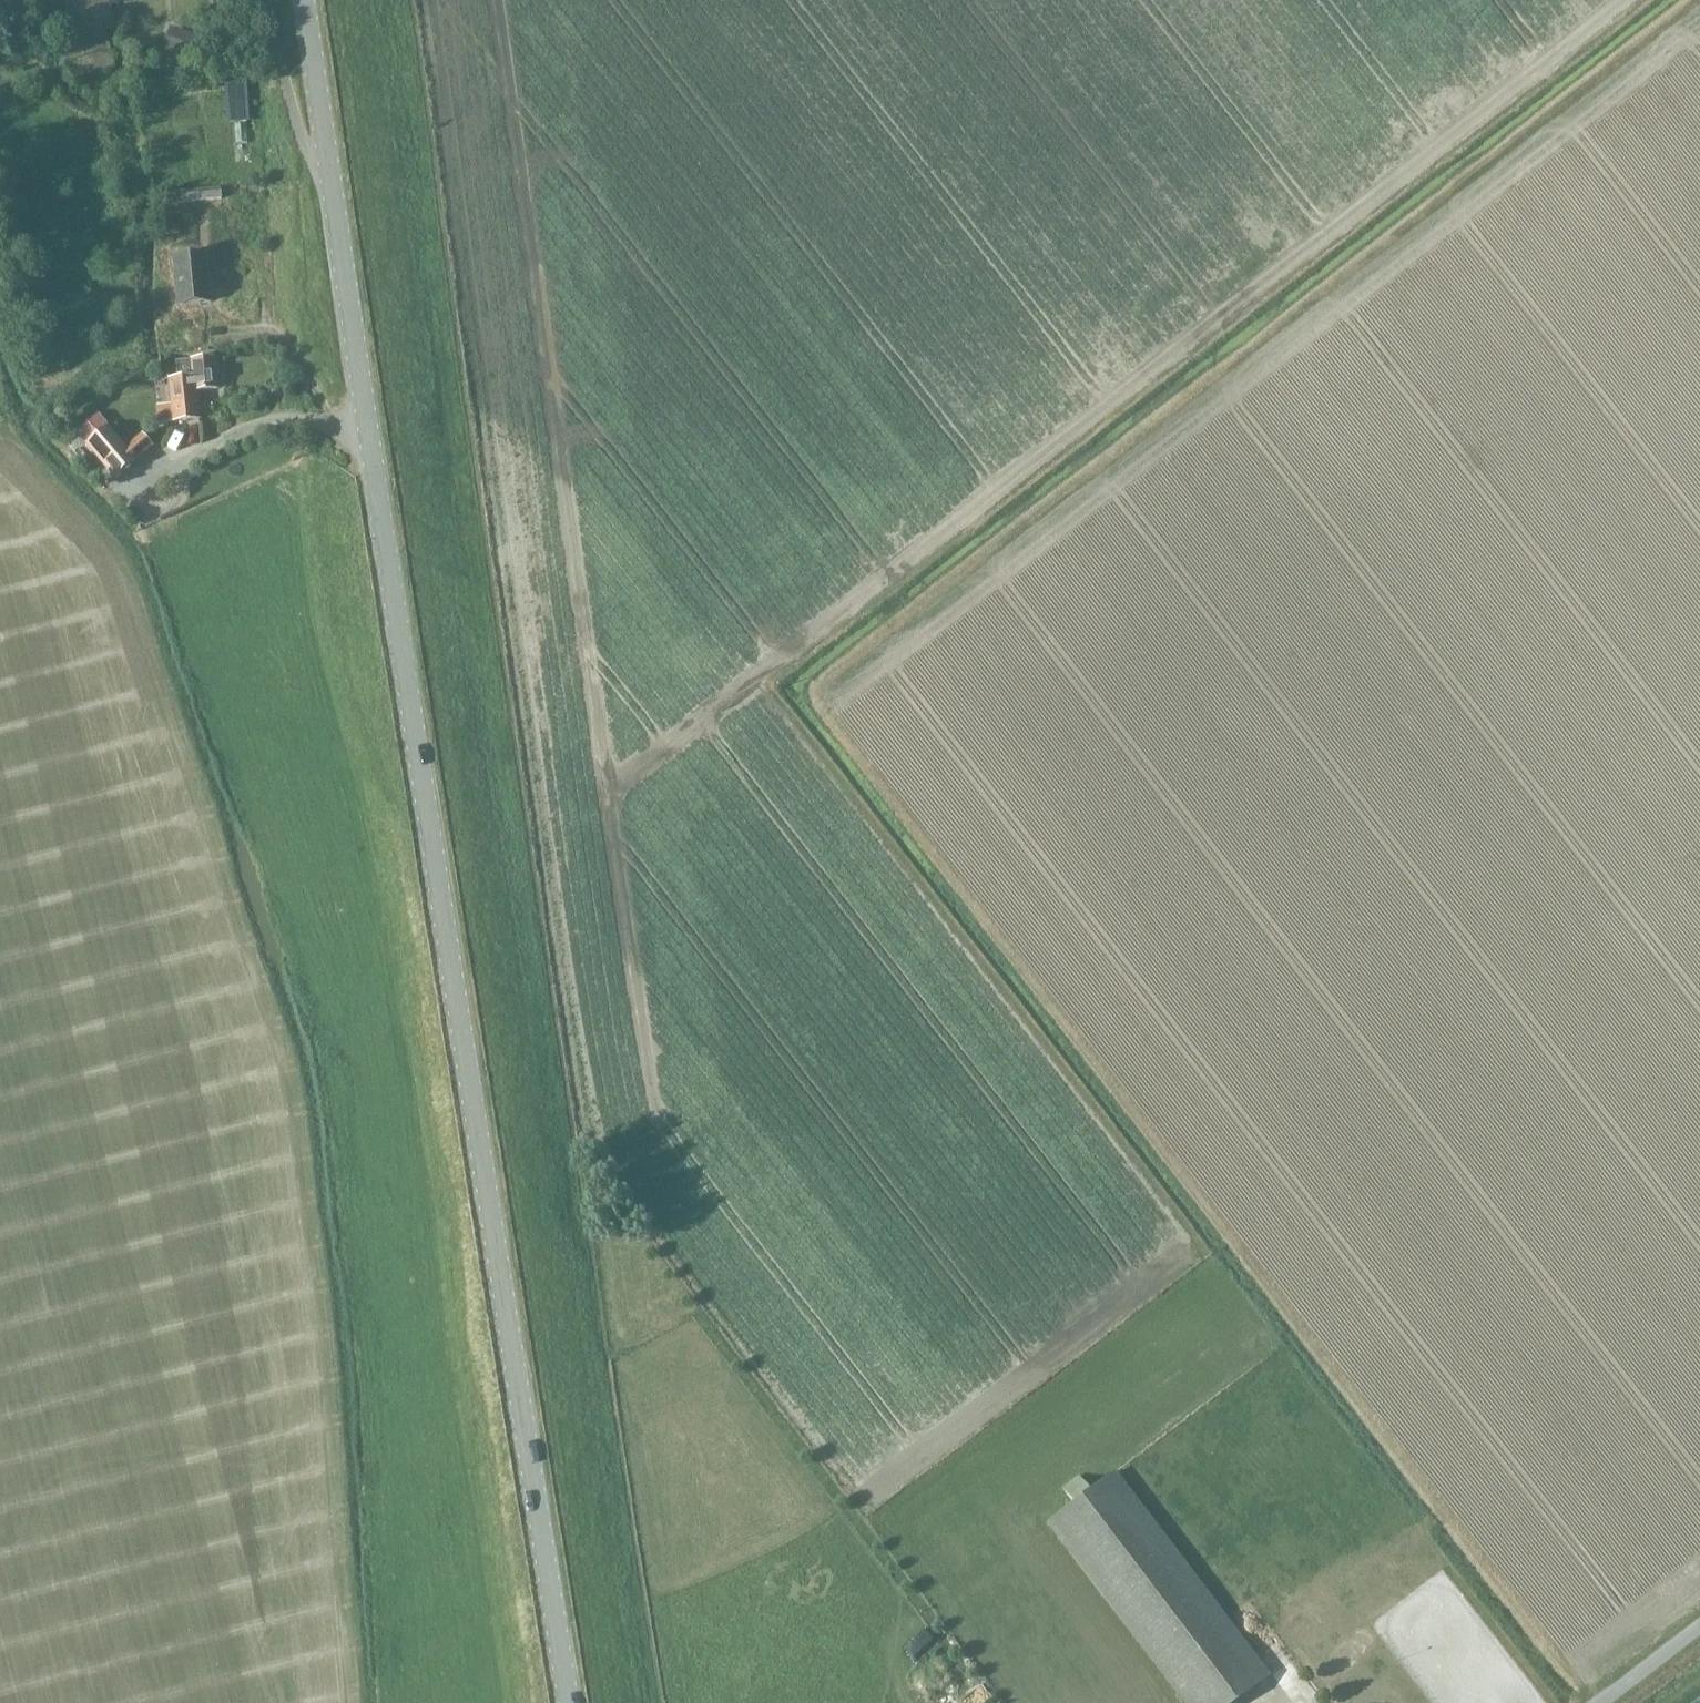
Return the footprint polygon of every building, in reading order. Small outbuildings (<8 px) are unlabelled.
[(79,78),(115,68),(105,32),(118,28),(109,0),(55,0),(79,78)] [(197,67),(206,39),(181,31),(174,52),(193,58),(190,64),(197,67)] [(162,71),(180,79),(186,67),(168,59),(162,71)] [(221,187),(172,192),(173,204),(222,199),(221,187)] [(172,257),(177,307),(212,304),(207,254),(172,257)] [(217,389),(215,360),(214,357),(190,360),(175,361),(177,378),(167,379),(170,404),(156,406),(158,424),(200,420),(198,391),(217,389)] [(142,434),(128,446),(109,424),(84,446),(115,481),(136,463),(154,447),(142,434)] [(1269,1676),(1115,1473),(1091,1492),(1078,1475),(1062,1488),(1074,1504),(1049,1523),(1185,1702),(1234,1702),(1269,1676)]
